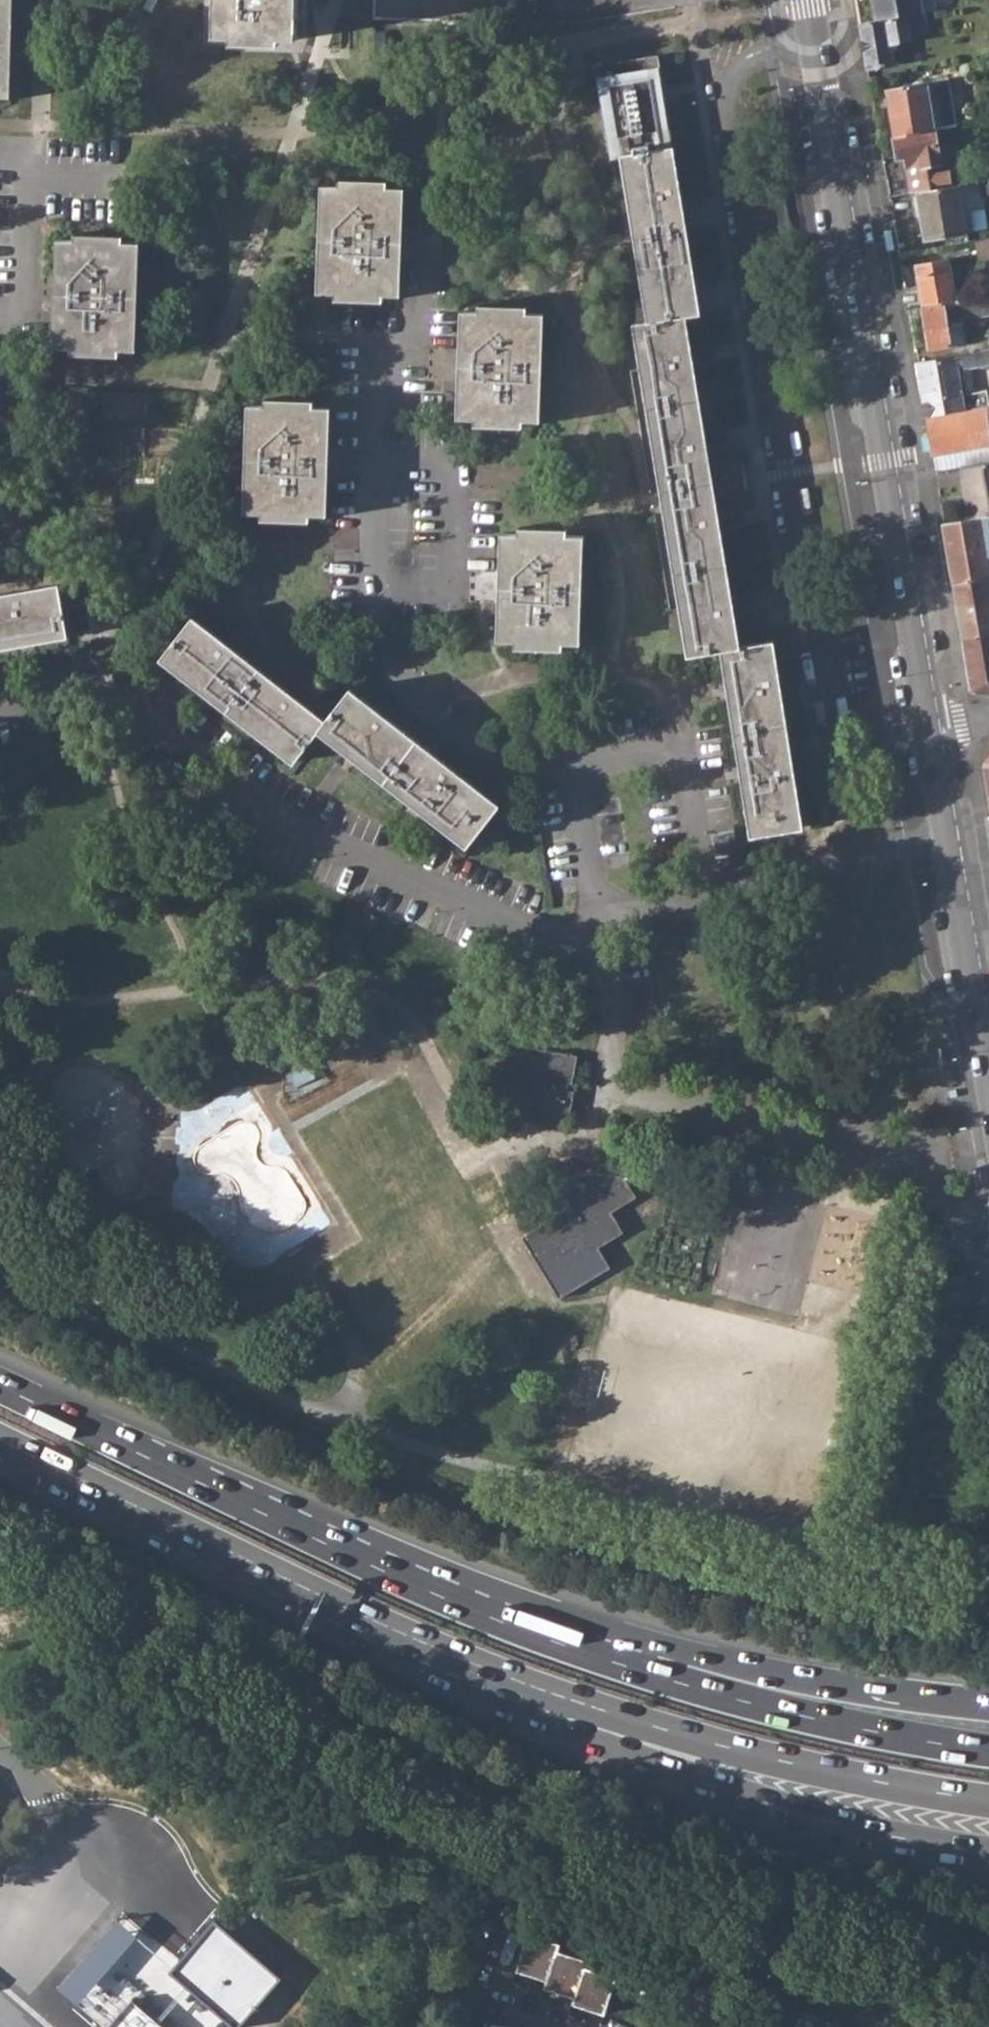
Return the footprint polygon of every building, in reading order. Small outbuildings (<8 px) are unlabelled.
[(10,97),(13,0),(0,0),(0,96),(10,97)] [(214,34),(233,34),(233,41),(279,42),(280,36),(297,36),(298,0),(215,0),(214,34)] [(376,17),(480,20),(480,0),(376,0),(376,17)] [(874,20),(907,16),(924,12),(926,12),(934,11),(933,0),(871,0),(874,20)] [(907,16),(911,34),(928,31),(924,12),(907,16)] [(874,20),(860,23),(867,68),(893,64),(890,51),(888,44),(896,43),(911,39),(911,34),(907,16),(874,20)] [(888,44),(890,51),(897,50),(896,43),(888,44)] [(593,65),(608,157),(622,154),(648,322),(633,323),(688,655),(721,650),(750,835),(803,826),(774,639),(742,646),(737,613),(734,594),(723,531),(720,512),(709,447),(706,430),(695,366),(692,347),(687,315),(700,313),(695,284),(692,261),(682,200),(679,179),(659,55),(593,65)] [(894,135),(934,129),(956,125),(948,78),(887,89),(894,135)] [(894,135),(898,157),(906,156),(914,191),(916,191),(936,188),(951,185),(945,147),(937,148),(934,129),(894,135)] [(679,179),(682,200),(704,197),(700,175),(679,179)] [(339,186),(322,184),(318,292),(335,294),(335,300),(383,301),(384,294),(401,295),(405,188),(388,187),(388,181),(339,178),(339,186)] [(983,188),(988,187),(988,182),(988,179),(980,180),(983,188)] [(936,188),(916,191),(924,238),(966,231),(959,184),(951,185),(936,188)] [(74,241),(56,240),(52,346),(69,347),(70,354),(118,356),(118,349),(136,350),(140,243),(121,242),(122,235),(74,234),(74,241)] [(974,241),(978,260),(988,258),(988,239),(974,241)] [(692,261),(695,284),(717,280),(714,258),(692,261)] [(922,304),(955,299),(948,259),(922,263),(916,264),(922,304)] [(922,304),(930,350),(950,346),(946,322),(961,319),(988,314),(988,294),(955,299),(922,304)] [(479,311),(461,311),(457,418),(475,418),(475,425),(523,427),(523,420),(541,421),(544,313),(527,313),(527,306),(479,305),(479,311)] [(946,322),(950,346),(966,343),(961,319),(946,322)] [(692,347),(695,366),(716,362),(713,344),(692,347)] [(917,362),(926,416),(988,405),(986,390),(961,394),(961,390),(958,370),(971,368),(988,365),(988,350),(917,362)] [(958,370),(961,390),(974,388),(971,368),(958,370)] [(264,406),(246,406),(243,512),(260,512),(260,519),(308,521),(308,514),(326,515),(331,407),(312,407),(312,400),(264,398),(264,406)] [(926,416),(936,472),(960,467),(981,463),(978,446),(988,444),(988,420),(988,418),(988,405),(926,416)] [(706,430),(709,447),(730,444),(727,426),(706,430)] [(981,463),(988,461),(988,444),(978,446),(981,463)] [(969,518),(988,515),(988,461),(981,463),(960,467),(969,518)] [(720,512),(723,531),(744,526),(741,509),(720,512)] [(944,523),(953,575),(954,583),(988,576),(988,573),(988,569),(986,556),(988,556),(988,515),(969,518),(944,523)] [(518,534),(501,533),(496,640),(514,641),(514,647),(562,649),(563,642),(580,643),(584,536),(567,535),(566,528),(518,527),(518,534)] [(988,634),(988,580),(988,576),(954,583),(964,639),(988,634)] [(68,636),(59,583),(0,594),(0,648),(68,636)] [(734,594),(737,613),(757,609),(754,591),(734,594)] [(192,616),(160,658),(293,762),(317,730),(466,846),(499,804),(349,687),(325,719),(192,616)] [(964,639),(972,688),(988,692),(988,634),(964,639)] [(518,1099),(553,1105),(553,1111),(570,1114),(574,1090),(567,1089),(568,1082),(571,1082),(577,1055),(528,1045),(518,1099)] [(561,1213),(522,1236),(559,1297),(610,1267),(597,1247),(623,1231),(611,1212),(635,1196),(624,1176),(599,1172),(581,1172),(556,1179),(568,1199),(572,1206),(561,1213)] [(557,1207),(561,1213),(572,1206),(568,1199),(557,1207)] [(572,2004),(602,2014),(614,1981),(583,1970),(585,1963),(555,1953),(557,1947),(527,1936),(516,1970),(545,1980),(543,1988),(573,1998),(572,2004)]
